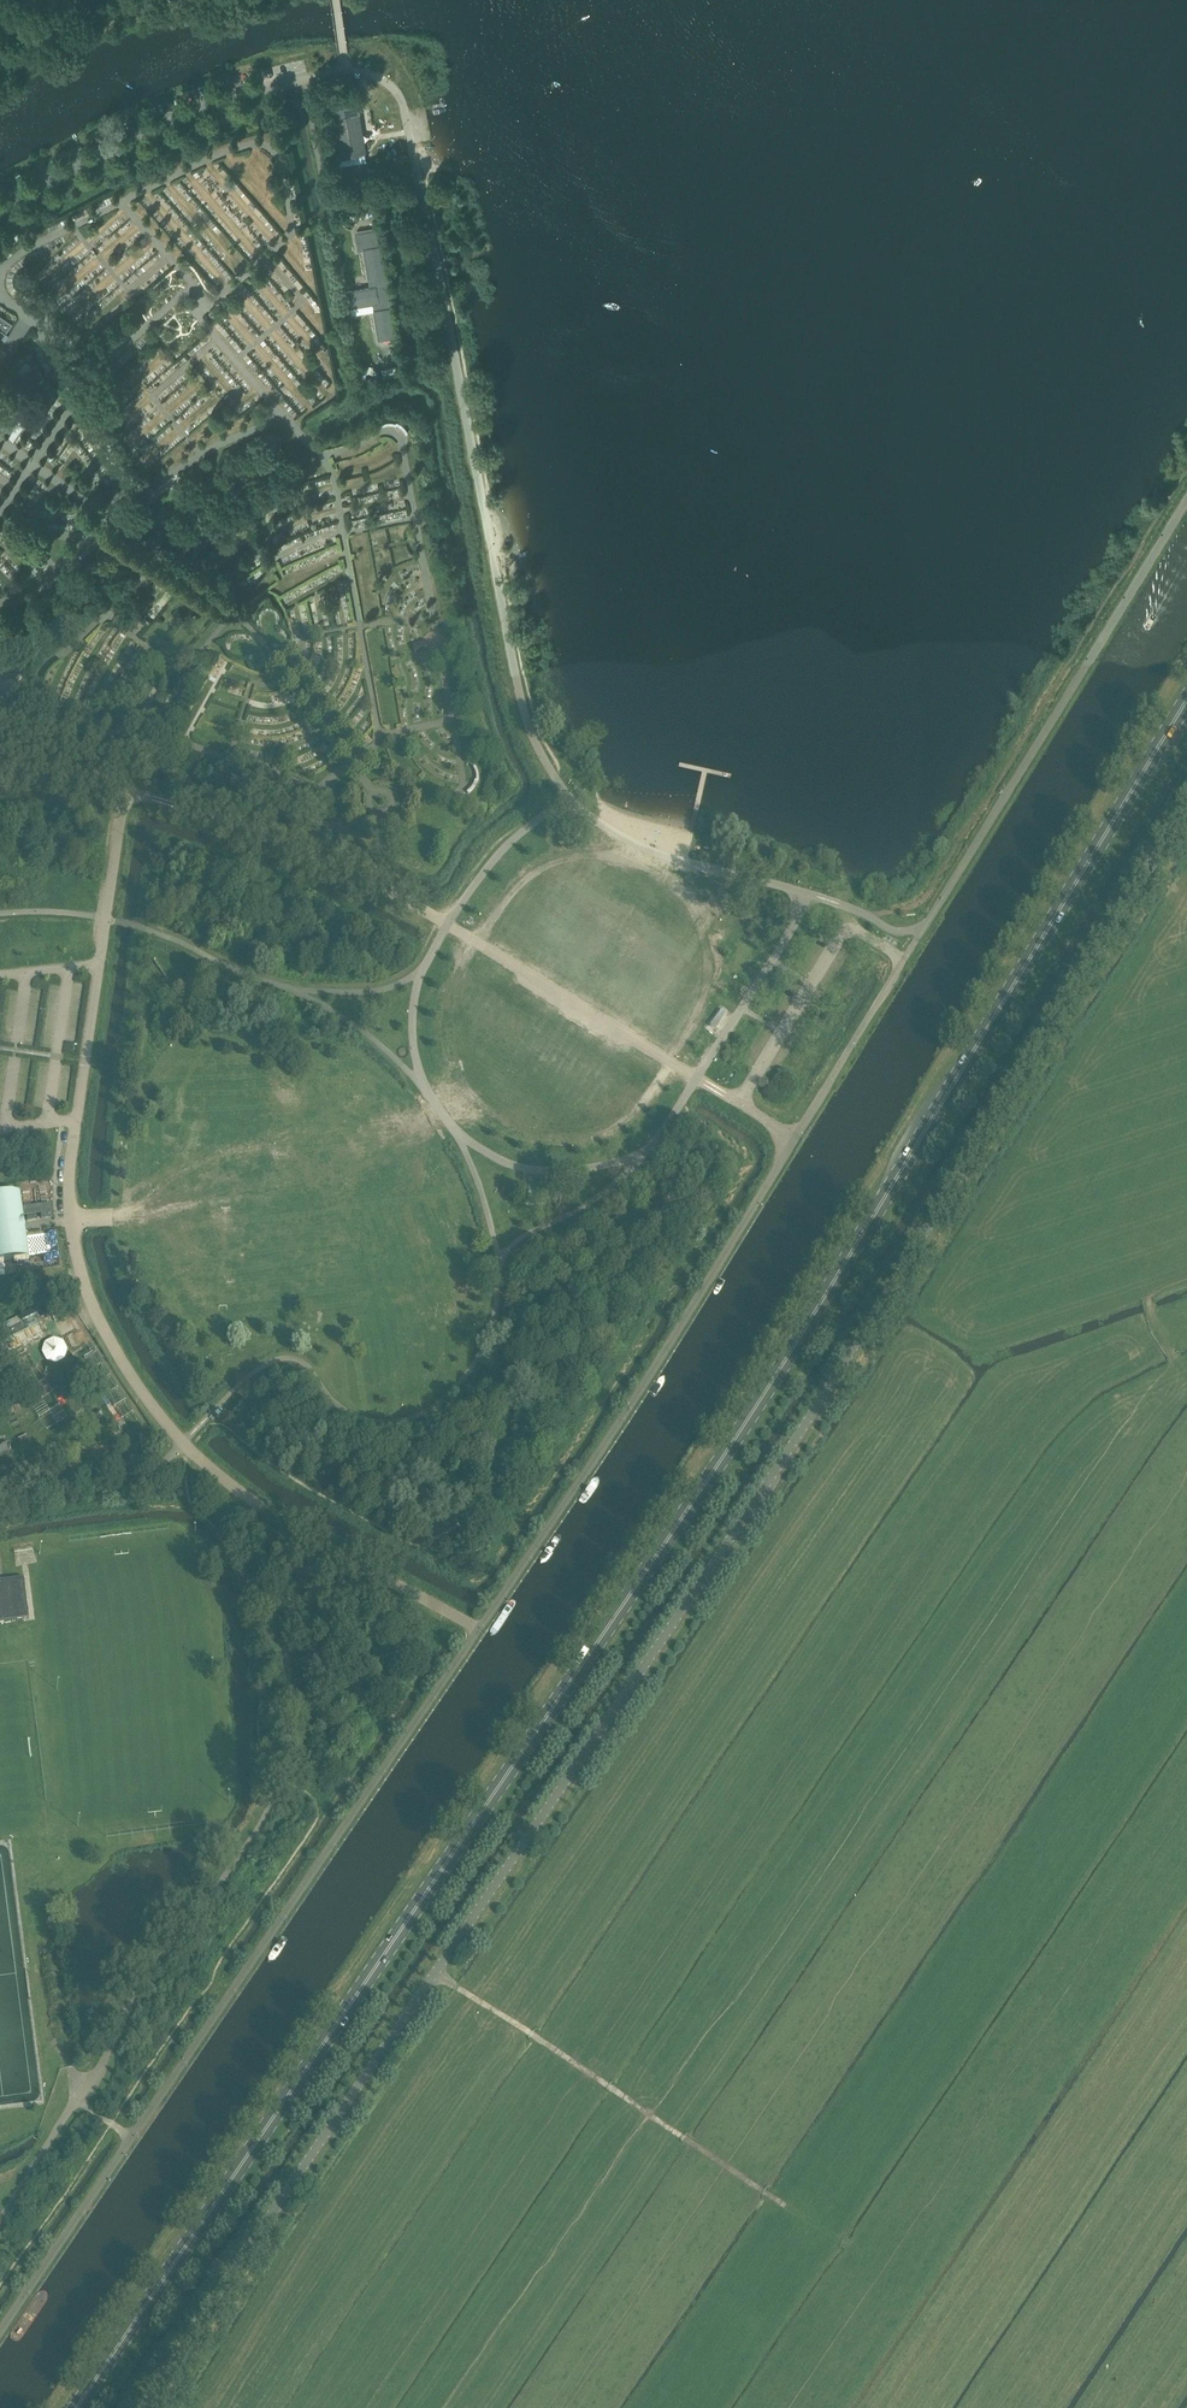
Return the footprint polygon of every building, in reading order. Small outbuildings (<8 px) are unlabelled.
[(355,93),(326,98),(329,118),(358,113),(355,93)] [(334,120),(340,155),(364,151),(358,116),(334,120)] [(336,160),(340,183),(369,179),(365,155),(336,160)] [(377,230),(355,234),(358,250),(364,249),(369,276),(370,287),(347,291),(349,306),(373,302),(379,340),(395,337),(377,230)] [(9,333),(6,332),(13,322),(0,314),(0,346),(9,333)] [(395,366),(382,369),(385,378),(397,375),(395,366)] [(722,1018),(723,1015),(720,1013),(719,1016),(717,1019),(716,1018),(711,1025),(716,1028),(720,1021),(719,1021),(721,1018),(722,1018)] [(5,1197),(0,1198),(0,1264),(3,1263),(14,1261),(14,1262),(29,1260),(25,1233),(24,1233),(23,1222),(20,1195),(5,1197)] [(0,1326),(0,1333),(10,1355),(45,1339),(32,1311),(0,1326)] [(0,1581),(0,1622),(29,1618),(24,1578),(0,1581)]
